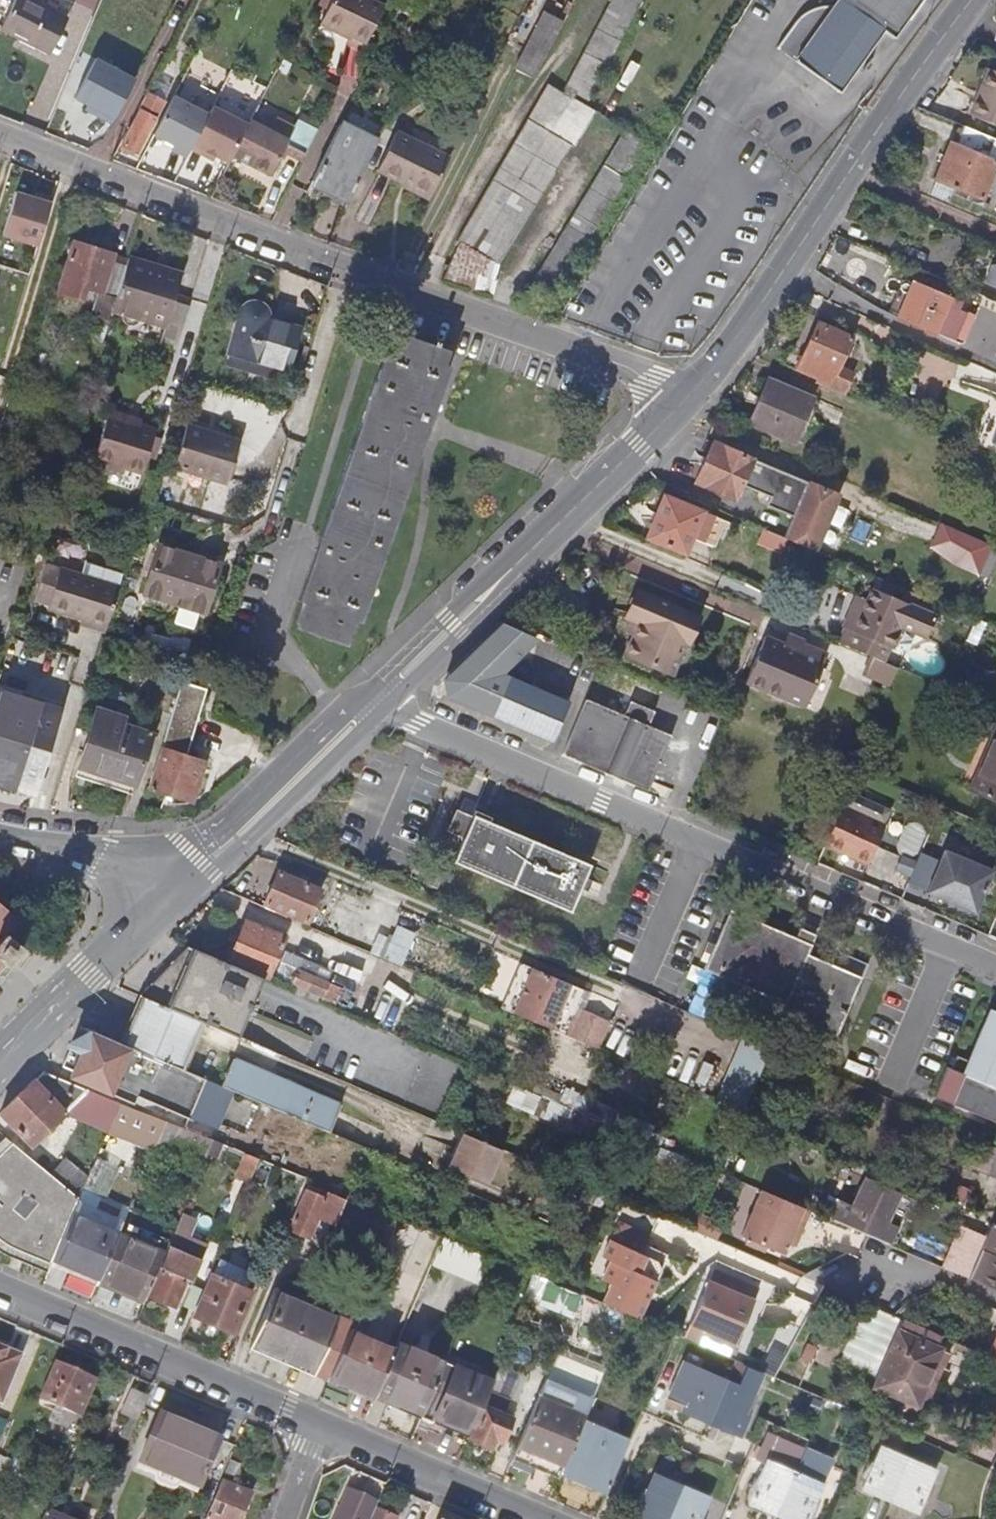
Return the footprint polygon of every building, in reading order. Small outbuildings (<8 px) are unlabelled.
[(53,49),(68,20),(31,0),(14,0),(2,23),(35,40),(32,45),(44,52),(48,46),(53,49)] [(369,0),(332,0),(320,24),(340,34),(342,31),(367,43),(385,8),(369,0)] [(567,85),(589,97),(640,0),(611,0),(567,85)] [(796,62),(840,92),(885,28),(895,36),(920,0),(838,0),(833,7),(829,6),(824,6),(820,6),(817,7),(786,55),(796,62)] [(786,55),(817,7),(815,7),(811,8),(807,10),(803,13),(800,16),(797,19),(794,23),(776,48),(786,55)] [(546,12),(517,70),(534,78),(563,21),(546,12)] [(113,121),(135,76),(96,56),(76,96),(100,108),(97,113),(113,121)] [(994,72),(982,100),(975,98),(968,114),(995,126),(995,73),(994,72)] [(454,238),(475,250),(569,94),(570,92),(564,88),(549,80),(454,238)] [(589,97),(567,85),(566,85),(564,88),(570,92),(569,94),(585,104),(589,97)] [(172,146),(186,154),(190,146),(209,112),(174,93),(162,113),(153,130),(166,138),(168,135),(176,139),(174,142),(172,146)] [(496,263),(591,107),(585,104),(569,94),(475,250),(496,263)] [(124,144),(141,152),(153,130),(162,113),(145,104),(124,144)] [(232,152),(247,123),(213,104),(209,112),(190,146),(204,153),(206,148),(216,153),(228,160),(232,152)] [(282,146),(303,156),(318,125),(297,113),(293,122),(276,113),(273,119),(264,115),(261,121),(251,115),(247,123),(232,152),(269,172),(282,146)] [(313,177),(347,195),(376,137),(342,119),(313,177)] [(941,161),(926,196),(946,204),(952,190),(980,202),(995,167),(995,140),(964,126),(957,145),(955,144),(946,163),(941,161)] [(623,127),(527,282),(548,294),(644,140),(623,127)] [(376,171),(429,199),(449,159),(396,132),(376,171)] [(206,148),(204,153),(213,158),(216,153),(206,148)] [(14,192),(0,234),(36,245),(51,199),(35,194),(33,201),(26,198),(24,196),(14,192)] [(97,316),(109,320),(111,312),(127,257),(72,240),(57,290),(80,296),(84,283),(106,290),(97,316)] [(180,273),(127,257),(111,312),(131,318),(126,335),(159,344),(157,352),(173,357),(189,306),(173,300),(175,292),(180,273)] [(946,298),(909,282),(893,318),(931,334),(946,298)] [(290,352),(302,311),(267,300),(267,294),(265,290),(261,287),(257,285),(251,287),(248,289),(246,294),(233,335),(290,352)] [(173,300),(189,306),(192,298),(175,292),(173,300)] [(847,339),(815,325),(796,368),(828,382),(847,339)] [(379,337),(292,627),(345,643),(432,354),(379,337)] [(748,422),(792,441),(811,400),(767,380),(748,422)] [(126,419),(107,414),(92,464),(123,473),(125,467),(142,471),(152,431),(125,423),(126,419)] [(237,437),(187,422),(175,463),(225,478),(237,437)] [(791,516),(782,537),(797,543),(833,559),(848,565),(871,510),(713,443),(703,461),(693,482),(732,499),(740,484),(768,496),(764,504),(791,516)] [(722,520),(661,494),(643,536),(680,552),(688,536),(711,545),(722,520)] [(928,550),(981,572),(994,542),(942,519),(928,550)] [(782,537),(761,528),(755,543),(790,558),(797,543),(782,537)] [(223,562),(161,543),(146,591),(208,610),(223,562)] [(86,617),(109,625),(125,572),(98,563),(94,575),(51,561),(41,595),(53,599),(51,607),(86,617)] [(889,597),(894,584),(876,577),(866,600),(852,632),(841,628),(834,644),(866,657),(879,662),(886,647),(889,648),(898,627),(924,638),(934,615),(889,597)] [(693,618),(635,593),(623,618),(635,624),(621,654),(668,674),(693,618)] [(852,632),(866,600),(855,596),(841,628),(852,632)] [(109,625),(86,617),(84,623),(107,630),(109,625)] [(499,674),(534,636),(506,624),(450,679),(439,689),(474,705),(485,680),(488,677),(493,674),(499,674)] [(801,708),(824,655),(799,645),(796,653),(763,639),(743,683),(801,708)] [(866,657),(859,673),(885,684),(892,668),(879,662),(866,657)] [(857,677),(883,689),(885,684),(859,673),(857,677)] [(207,685),(183,676),(149,786),(194,800),(208,759),(186,752),(207,685)] [(565,703),(503,676),(489,711),(551,737),(565,703)] [(0,690),(0,785),(14,789),(16,785),(38,792),(64,710),(0,690)] [(622,770),(651,782),(671,735),(648,725),(652,711),(627,700),(622,714),(583,698),(560,755),(604,774),(608,764),(611,757),(625,763),(622,770)] [(125,727),(97,718),(78,776),(132,793),(148,745),(122,737),(125,727)] [(993,726),(970,778),(995,789),(995,727),(993,726)] [(647,791),(651,782),(622,770),(625,763),(611,757),(608,764),(604,774),(647,791)] [(882,823),(838,804),(821,845),(865,863),(882,823)] [(449,828),(464,834),(473,812),(458,806),(449,828)] [(592,865),(475,815),(455,862),(572,911),(592,865)] [(892,870),(923,881),(934,853),(921,848),(929,826),(910,820),(892,870)] [(990,870),(942,849),(925,891),(973,911),(990,870)] [(322,888),(283,871),(269,904),(308,921),(322,888)] [(9,964),(23,949),(8,935),(21,919),(0,901),(0,955),(9,964)] [(810,943),(727,908),(703,966),(790,1003),(787,1009),(842,1032),(866,975),(833,962),(831,968),(805,956),(810,943)] [(248,921),(229,964),(266,980),(285,937),(248,921)] [(242,1035),(266,980),(229,964),(193,949),(186,966),(179,963),(152,989),(146,994),(205,1019),(242,1035)] [(574,984),(535,967),(516,1012),(555,1028),(574,984)] [(302,971),(293,991),(337,1010),(345,989),(327,981),(302,971)] [(593,992),(574,984),(555,1028),(574,1036),(585,1009),(593,992)] [(183,1068),(205,1019),(146,994),(125,1043),(183,1068)] [(995,1082),(995,1007),(990,1004),(968,1054),(957,1049),(951,1062),(995,1082)] [(613,1021),(585,1009),(574,1036),(602,1048),(613,1021)] [(134,1094),(188,1117),(205,1078),(183,1068),(125,1043),(82,1025),(80,1026),(64,1064),(65,1064),(63,1069),(79,1075),(77,1079),(77,1081),(123,1102),(124,1099),(130,1102),(134,1094)] [(747,1110),(774,1046),(751,1037),(724,1100),(747,1110)] [(238,1057),(226,1087),(258,1100),(329,1131),(341,1102),(238,1057)] [(951,1062),(947,1060),(934,1090),(950,1097),(950,1096),(995,1116),(995,1082),(951,1062)] [(67,1115),(109,1134),(121,1107),(74,1086),(70,1095),(49,1073),(37,1085),(33,1081),(1,1113),(6,1118),(33,1145),(67,1115)] [(509,1101),(583,1125),(593,1093),(558,1082),(554,1095),(515,1082),(509,1101)] [(121,1107),(109,1134),(155,1153),(157,1146),(169,1119),(130,1102),(124,1099),(123,1102),(121,1107)] [(169,1119),(157,1146),(205,1167),(217,1139),(169,1119)] [(486,1181),(501,1146),(464,1130),(449,1166),(486,1181)] [(957,1158),(983,1168),(994,1144),(967,1133),(957,1158)] [(51,1266),(51,1265),(53,1260),(74,1214),(80,1200),(88,1181),(68,1163),(55,1178),(16,1144),(0,1160),(0,1239),(4,1243),(17,1250),(51,1266)] [(994,1144),(983,1168),(995,1174),(995,1145),(994,1144)] [(235,1176),(251,1183),(262,1158),(245,1151),(235,1176)] [(837,1203),(831,1219),(839,1222),(887,1243),(894,1227),(882,1222),(895,1192),(860,1178),(848,1208),(837,1203)] [(960,1181),(952,1198),(964,1202),(971,1187),(960,1181)] [(339,1227),(386,1247),(399,1217),(353,1197),(351,1201),(312,1184),(293,1227),(310,1234),(320,1213),(341,1222),(339,1227)] [(784,1254),(789,1244),(796,1246),(811,1211),(762,1190),(743,1236),(784,1254)] [(53,1260),(99,1280),(110,1256),(117,1240),(119,1235),(74,1214),(53,1260)] [(203,1223),(185,1215),(164,1262),(149,1296),(176,1308),(178,1305),(184,1307),(204,1260),(190,1254),(203,1223)] [(611,1242),(642,1255),(650,1236),(614,1221),(583,1294),(604,1303),(608,1295),(613,1286),(604,1282),(612,1263),(604,1259),(611,1242)] [(990,1221),(978,1250),(966,1276),(995,1289),(995,1224),(990,1221)] [(432,1267),(479,1287),(492,1257),(445,1237),(432,1267)] [(97,1284),(145,1305),(149,1296),(164,1262),(117,1240),(110,1256),(99,1280),(97,1284)] [(958,1241),(946,1268),(966,1276),(978,1250),(958,1241)] [(604,1303),(641,1320),(665,1265),(611,1242),(604,1259),(612,1263),(604,1282),(613,1286),(608,1295),(604,1303)] [(197,1314),(234,1331),(251,1289),(248,1287),(254,1270),(222,1257),(197,1314)] [(53,1260),(51,1265),(82,1279),(97,1286),(97,1284),(99,1280),(53,1260)] [(706,1266),(677,1336),(723,1355),(752,1286),(706,1266)] [(536,1273),(529,1291),(574,1309),(581,1291),(536,1273)] [(304,1379),(325,1387),(328,1381),(349,1332),(303,1312),(306,1303),(292,1297),(288,1305),(267,1296),(242,1352),(253,1357),(277,1367),(304,1379)] [(833,1367),(912,1401),(930,1360),(937,1345),(906,1332),(910,1322),(861,1301),(833,1367)] [(375,1311),(361,1305),(349,1332),(328,1381),(337,1385),(374,1401),(395,1352),(363,1338),(375,1311)] [(995,1359),(995,1334),(987,1355),(995,1359)] [(374,1401),(420,1421),(445,1364),(398,1344),(395,1352),(374,1401)] [(1,1407),(22,1357),(0,1347),(0,1407),(1,1407)] [(942,1365),(930,1360),(912,1401),(924,1407),(942,1365)] [(711,1420),(729,1380),(686,1362),(669,1402),(711,1420)] [(492,1384),(445,1364),(420,1421),(432,1426),(435,1420),(471,1436),(484,1406),(483,1406),(492,1384)] [(92,1383),(52,1366),(36,1402),(70,1417),(78,1400),(83,1402),(92,1383)] [(591,1400),(546,1380),(539,1396),(584,1416),(591,1400)] [(756,1392),(729,1380),(711,1420),(739,1432),(756,1392)] [(121,1417),(137,1424),(146,1403),(131,1396),(121,1417)] [(584,1416),(539,1396),(512,1458),(525,1464),(557,1478),(560,1471),(583,1420),(584,1416)] [(512,1418),(484,1406),(471,1436),(469,1441),(488,1449),(491,1444),(499,1447),(512,1418)] [(221,1435),(161,1409),(137,1465),(197,1491),(221,1435)] [(629,1440),(583,1420),(560,1471),(607,1492),(629,1440)] [(751,1504),(778,1515),(795,1472),(790,1470),(800,1445),(767,1433),(757,1457),(768,1461),(751,1504)] [(804,1448),(795,1472),(778,1515),(789,1518),(807,1518),(831,1458),(804,1448)] [(890,1499),(905,1460),(878,1449),(862,1488),(890,1499)] [(932,1471),(905,1460),(890,1499),(915,1510),(932,1471)] [(685,1481),(659,1470),(640,1514),(652,1518),(668,1518),(685,1481)] [(685,1481),(668,1518),(699,1518),(711,1492),(685,1481)] [(220,1482),(204,1518),(235,1518),(246,1493),(220,1482)] [(370,1518),(377,1502),(347,1489),(334,1518),(369,1518),(370,1518)] [(52,1495),(41,1518),(87,1518),(90,1513),(52,1495)] [(379,1498),(377,1502),(370,1518),(371,1518),(397,1518),(402,1509),(379,1498)]
